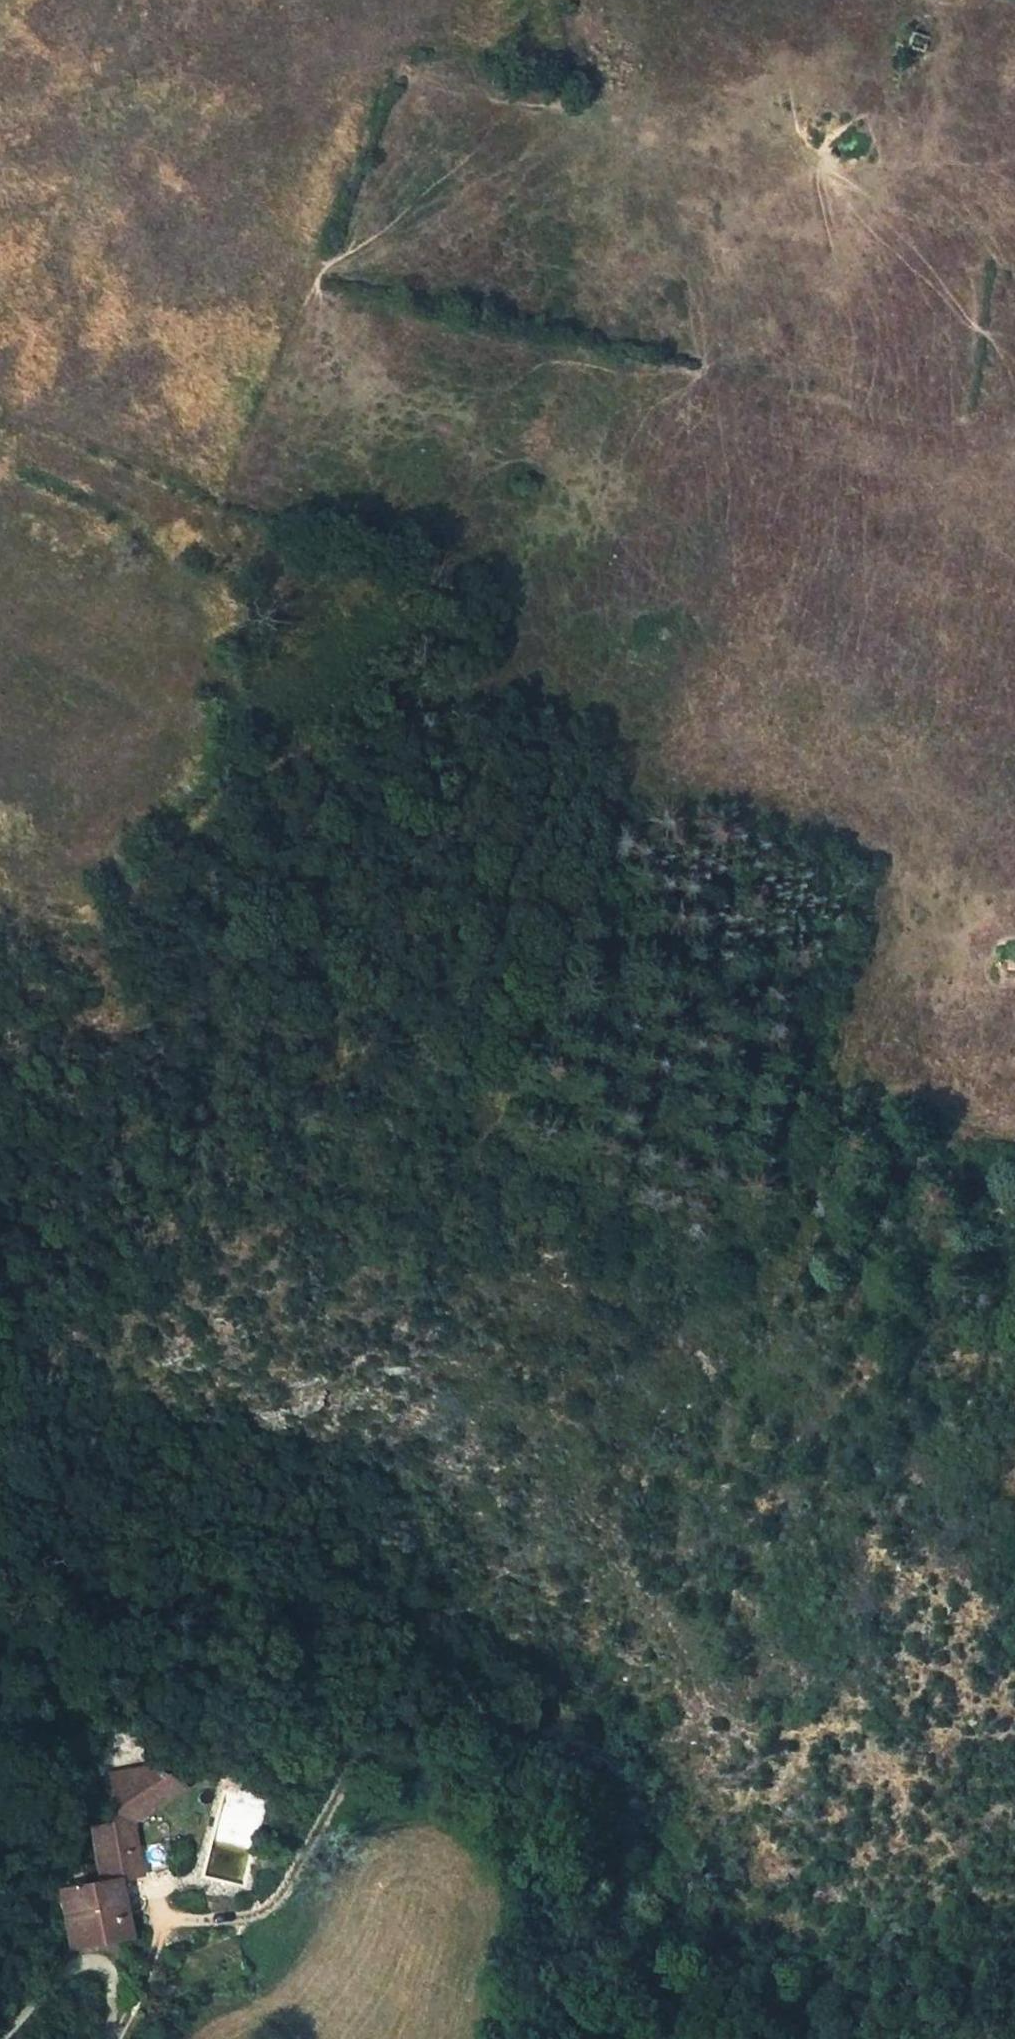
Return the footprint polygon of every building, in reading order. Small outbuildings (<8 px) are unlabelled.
[(195,1722),(173,1738),(148,1774),(170,1788),(206,1731),(195,1722)] [(144,1876),(132,1822),(93,1830),(104,1883),(87,1886),(77,1868),(58,1880),(73,1952),(135,1938),(123,1881),(144,1876)]
